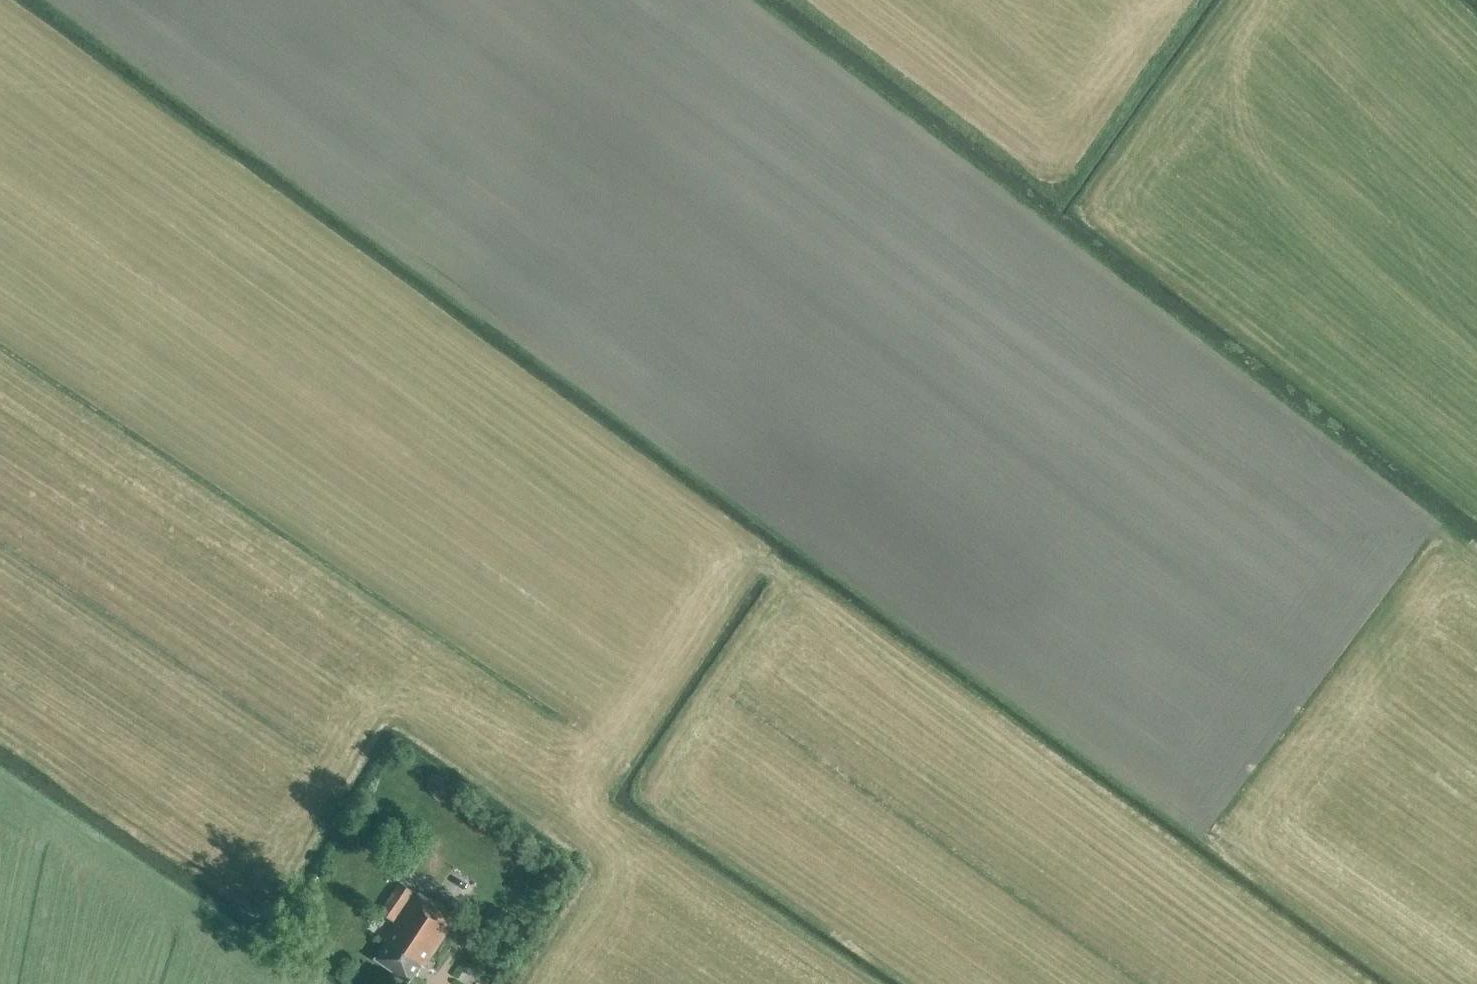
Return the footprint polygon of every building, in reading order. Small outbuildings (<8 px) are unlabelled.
[(425,900),(398,882),(378,912),(393,922),(382,939),(385,941),(373,958),(377,961),(405,980),(409,982),(421,965),(424,967),(457,916),(427,896),(425,900)]
